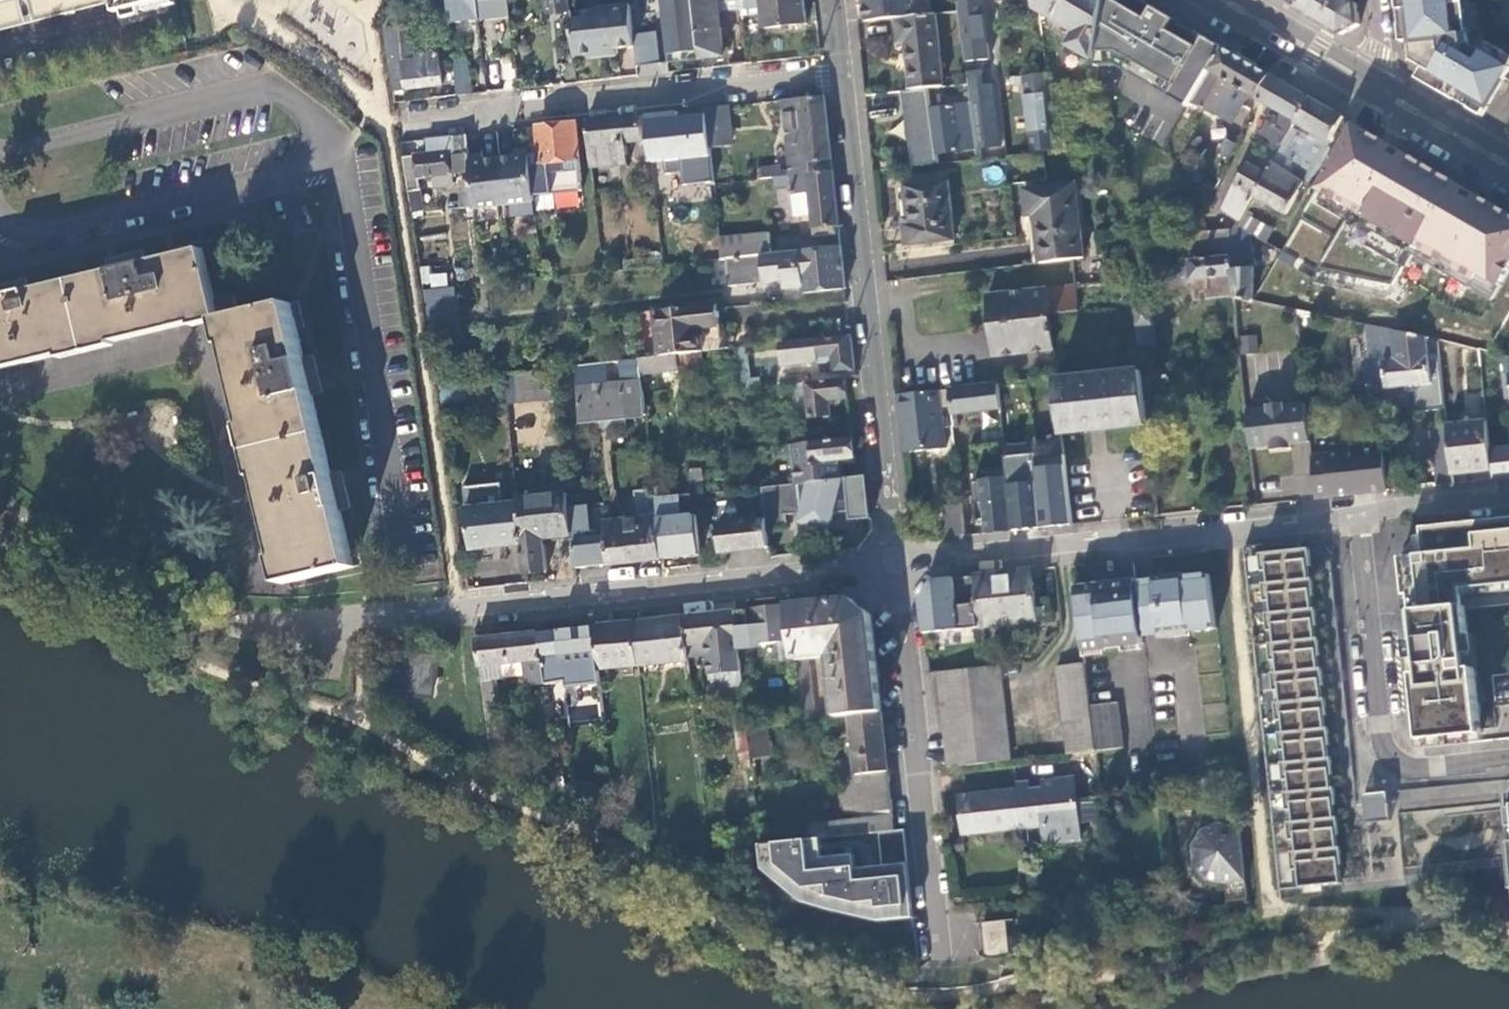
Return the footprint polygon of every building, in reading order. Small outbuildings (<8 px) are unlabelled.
[(0,1),(0,27),(25,21),(19,0),(3,0),(0,1)] [(32,19),(105,0),(27,0),(32,19)] [(115,12),(145,4),(146,11),(177,3),(176,0),(112,0),(115,12)] [(449,24),(479,20),(477,0),(446,0),(449,24)] [(499,10),(509,9),(508,0),(498,0),(499,10)] [(700,62),(726,60),(720,12),(719,12),(718,0),(693,0),(700,62)] [(804,0),(718,0),(719,12),(720,12),(762,8),(764,28),(806,23),(804,0)] [(865,21),(895,17),(915,15),(913,0),(868,0),(868,3),(863,4),(865,21)] [(986,38),(981,0),(964,0),(958,1),(961,41),(986,38)] [(1107,0),(1037,0),(1038,10),(1080,35),(1072,47),(1098,62),(1107,0)] [(1117,66),(1187,108),(1190,103),(1208,76),(1190,66),(1205,37),(1197,33),(1142,0),(1107,0),(1098,62),(1097,66),(1117,66)] [(1283,0),(1324,24),(1341,34),(1359,25),(1356,3),(1356,0),(1283,0)] [(1397,11),(1404,11),(1405,23),(1398,24),(1400,41),(1411,41),(1412,44),(1432,55),(1427,68),(1419,79),(1482,116),(1505,78),(1508,72),(1508,56),(1489,44),(1483,53),(1468,44),(1467,31),(1464,31),(1461,0),(1396,0),(1397,11)] [(635,48),(634,41),(630,5),(594,9),(585,20),(571,21),(575,62),(617,57),(617,51),(635,48)] [(1404,11),(1397,11),(1398,24),(1405,23),(1404,11)] [(915,15),(895,17),(898,44),(906,44),(911,90),(945,87),(936,13),(915,15)] [(399,29),(385,31),(386,43),(402,40),(399,29)] [(1223,48),(1205,37),(1190,66),(1208,76),(1210,71),(1223,48)] [(635,48),(637,66),(652,64),(649,39),(634,41),(635,48)] [(386,43),(393,90),(441,84),(437,52),(407,55),(402,40),(386,43)] [(1432,55),(1412,44),(1412,61),(1427,68),(1432,55)] [(964,47),(966,65),(977,65),(975,45),(964,47)] [(1235,55),(1223,48),(1210,71),(1233,86),(1257,99),(1271,75),(1235,55)] [(453,58),(457,95),(471,93),(467,57),(453,58)] [(990,100),(987,71),(967,73),(970,98),(970,103),(990,100)] [(1208,76),(1190,103),(1214,117),(1233,86),(1210,71),(1208,76)] [(1021,73),(1021,90),(1043,89),(1043,72),(1021,73)] [(1283,146),(1310,99),(1288,86),(1271,75),(1257,99),(1283,114),(1275,127),(1270,125),(1264,136),(1283,146)] [(1049,110),(1047,92),(1034,93),(1036,112),(1049,110)] [(890,93),(866,95),(868,111),(892,108),(890,93)] [(790,176),(833,171),(828,132),(824,96),(785,100),(790,176)] [(976,148),(970,103),(970,98),(929,103),(936,153),(970,149),(976,148)] [(1330,143),(1345,118),(1325,107),(1310,99),(1283,146),(1274,162),(1289,171),(1288,173),(1305,183),(1308,185),(1331,144),(1330,143)] [(976,153),(976,155),(983,154),(982,148),(999,146),(995,104),(974,107),(978,148),(976,148),(976,153)] [(735,135),(732,106),(706,109),(709,137),(732,135),(735,135)] [(709,137),(706,109),(646,116),(648,138),(682,135),(683,151),(710,149),(709,137)] [(1034,152),(1054,150),(1049,110),(1036,112),(1030,112),(1034,152)] [(643,141),(640,116),(587,122),(592,168),(628,164),(625,143),(643,141)] [(531,165),(534,196),(583,191),(575,123),(538,127),(542,164),(531,165)] [(1315,188),(1494,294),(1508,268),(1508,214),(1351,124),(1315,188)] [(538,127),(527,129),(530,154),(531,165),(542,164),(538,127)] [(470,161),(467,135),(426,140),(427,154),(403,157),(412,211),(422,211),(419,177),(433,175),(435,186),(451,185),(450,173),(471,170),(470,161)] [(733,148),(732,135),(709,137),(710,149),(710,150),(733,148)] [(1254,196),(1272,163),(1254,152),(1236,183),(1225,210),(1240,222),(1245,215),(1255,197),(1254,196)] [(531,165),(530,154),(499,157),(505,205),(512,204),(514,218),(536,215),(534,196),(531,165)] [(470,161),(471,170),(472,179),(474,205),(476,222),(498,219),(497,206),(505,205),(499,157),(470,161)] [(1289,171),(1274,162),(1273,162),(1272,163),(1254,196),(1255,197),(1286,214),(1297,195),(1305,183),(1288,173),(1289,171)] [(652,172),(656,208),(670,207),(667,170),(652,172)] [(834,226),(839,225),(834,188),(833,171),(790,176),(774,177),(775,187),(791,185),(795,217),(812,215),(815,235),(835,233),(834,226)] [(472,179),(461,180),(463,205),(474,205),(472,179)] [(906,225),(908,245),(955,239),(949,180),(907,184),(912,225),(906,225)] [(1077,184),(1025,189),(1028,216),(1036,216),(1041,263),(1084,258),(1077,184)] [(1181,199),(1203,208),(1209,194),(1187,185),(1181,199)] [(1245,215),(1240,222),(1237,227),(1249,233),(1259,239),(1265,227),(1245,215)] [(1249,233),(1237,227),(1229,240),(1231,256),(1247,254),(1246,244),(1249,233)] [(1231,256),(1229,240),(1228,231),(1184,235),(1181,261),(1228,256),(1231,256)] [(769,234),(719,239),(722,259),(726,259),(772,254),(769,234)] [(783,277),(784,290),(802,288),(803,293),(846,289),(842,261),(841,246),(772,254),(726,259),(728,287),(772,283),(771,278),(783,277)] [(279,585),(360,565),(354,539),(346,540),(339,509),(348,506),(344,490),(340,473),(331,475),(310,393),(320,391),(316,375),(311,357),(301,360),(287,303),(236,316),(231,296),(212,301),(202,263),(199,250),(142,263),(139,251),(121,255),(105,259),(108,272),(26,292),(23,280),(5,285),(0,286),(0,369),(58,354),(60,359),(113,347),(111,342),(190,323),(191,328),(216,322),(222,347),(227,345),(247,426),(241,428),(255,481),(259,481),(278,558),(273,560),(279,585)] [(1233,298),(1235,298),(1252,304),(1255,300),(1252,254),(1247,254),(1231,256),(1228,256),(1233,298)] [(1233,299),(1233,298),(1228,256),(1181,261),(1156,263),(1158,284),(1159,289),(1193,286),(1195,303),(1233,299)] [(626,269),(662,266),(661,258),(625,262),(626,269)] [(420,271),(420,286),(446,285),(446,271),(420,271)] [(1150,285),(1132,287),(1140,352),(1155,350),(1151,319),(1154,319),(1150,285)] [(1078,311),(1075,286),(987,296),(993,355),(1053,349),(1050,315),(1078,311)] [(433,311),(432,290),(425,290),(432,335),(459,332),(456,309),(433,311)] [(718,327),(716,305),(655,312),(658,357),(677,354),(693,353),(702,352),(699,329),(718,327)] [(1441,364),(1429,366),(1426,337),(1418,335),(1369,325),(1372,349),(1396,347),(1397,355),(1389,355),(1390,359),(1384,360),(1386,388),(1405,386),(1406,394),(1417,393),(1416,411),(1445,409),(1441,364)] [(1241,352),(1257,351),(1256,334),(1239,336),(1241,352)] [(834,372),(854,370),(852,347),(851,335),(782,343),(784,365),(818,361),(818,363),(833,362),(834,372)] [(1438,339),(1426,337),(1429,366),(1441,364),(1438,339)] [(1480,349),(1482,367),(1508,373),(1508,353),(1492,349),(1491,351),(1480,349)] [(694,366),(693,353),(677,354),(678,367),(694,366)] [(677,354),(658,357),(639,359),(641,374),(679,370),(678,367),(677,354)] [(573,366),(580,422),(595,420),(626,416),(645,414),(641,374),(639,359),(619,361),(622,381),(606,383),(603,363),(573,366)] [(1062,434),(1147,425),(1142,371),(1057,381),(1062,434)] [(1040,437),(1062,434),(1057,381),(1056,377),(1045,378),(1046,394),(1036,395),(1040,437)] [(438,380),(442,405),(463,402),(460,378),(438,380)] [(848,398),(846,379),(807,383),(810,411),(803,412),(803,418),(831,416),(829,400),(848,398)] [(1040,388),(1038,379),(997,383),(998,385),(1000,408),(1003,438),(1025,436),(1024,420),(1030,420),(1028,396),(1021,397),(1020,390),(1040,388)] [(1000,408),(998,385),(949,390),(951,414),(1000,408)] [(939,390),(897,394),(897,395),(904,453),(945,448),(939,390)] [(1270,409),(1247,410),(1252,449),(1273,446),(1274,451),(1293,449),(1292,444),(1289,407),(1287,407),(1287,404),(1270,406),(1270,409)] [(1308,405),(1289,407),(1292,444),(1311,442),(1308,405)] [(596,430),(627,426),(626,416),(595,420),(596,430)] [(1447,426),(1450,457),(1452,474),(1491,470),(1486,422),(1447,426)] [(1447,426),(1432,428),(1436,459),(1450,457),(1447,426)] [(854,458),(852,437),(786,445),(788,462),(792,467),(794,483),(840,478),(838,460),(854,458)] [(1493,480),(1508,478),(1508,448),(1491,450),(1493,480)] [(1383,449),(1313,456),(1317,499),(1350,495),(1357,495),(1356,487),(1365,486),(1366,494),(1387,491),(1383,449)] [(1436,459),(1438,486),(1453,484),(1452,474),(1450,457),(1436,459)] [(699,469),(689,470),(692,495),(702,494),(699,469)] [(846,478),(849,507),(850,520),(870,518),(866,476),(846,478)] [(1012,521),(1008,485),(1008,477),(981,480),(981,483),(975,484),(974,481),(973,481),(978,525),(979,525),(979,521),(986,520),(988,534),(999,533),(1014,531),(1012,521)] [(765,520),(766,530),(786,527),(785,515),(801,513),(799,522),(829,528),(833,509),(849,507),(846,478),(840,478),(794,483),(762,487),(765,520)] [(1008,485),(1012,521),(1030,520),(1026,484),(1008,485)] [(655,497),(655,499),(669,497),(668,485),(654,488),(655,497)] [(1365,486),(1356,487),(1357,495),(1366,494),(1365,486)] [(521,543),(525,574),(546,572),(543,537),(571,535),(568,506),(567,493),(518,498),(519,503),(520,519),(519,519),(521,543)] [(607,535),(610,564),(662,559),(658,518),(655,499),(655,497),(643,498),(645,518),(605,522),(607,535)] [(473,548),(521,543),(519,519),(520,519),(519,503),(468,508),(473,548)] [(597,530),(591,531),(589,504),(568,506),(571,535),(575,568),(610,564),(607,535),(598,536),(597,530)] [(945,510),(948,538),(964,536),(961,508),(945,510)] [(658,518),(662,559),(700,555),(696,515),(694,516),(693,514),(682,515),(682,511),(673,512),(673,516),(658,518)] [(1423,528),(1426,555),(1400,558),(1404,596),(1410,595),(1416,659),(1421,659),(1422,674),(1415,674),(1421,740),(1483,734),(1480,713),(1476,668),(1469,669),(1467,655),(1471,654),(1466,606),(1454,607),(1453,598),(1465,596),(1465,589),(1474,588),(1508,585),(1508,519),(1423,528)] [(722,553),(768,548),(766,530),(765,520),(719,525),(722,553)] [(1313,579),(1311,567),(1314,566),(1313,557),(1312,549),(1263,554),(1265,572),(1270,571),(1272,583),(1313,579)] [(1036,602),(1032,570),(1009,573),(975,576),(980,628),(1038,622),(1036,602)] [(1159,633),(1216,627),(1212,591),(1210,574),(1184,577),(1183,572),(1153,575),(1154,580),(1159,633)] [(936,581),(921,600),(924,635),(980,628),(975,576),(960,578),(936,581)] [(1316,608),(1314,596),(1317,596),(1316,586),(1316,578),(1313,579),(1272,583),(1266,584),(1268,602),(1273,601),(1275,612),(1316,608)] [(1151,634),(1159,633),(1154,580),(1145,581),(1136,582),(1137,595),(1142,635),(1151,634)] [(1090,590),(1075,591),(1074,591),(1081,648),(1122,644),(1117,598),(1091,600),(1090,590)] [(1133,643),(1143,643),(1142,635),(1137,595),(1126,597),(1117,598),(1122,644),(1133,643)] [(821,603),(790,606),(795,659),(802,721),(851,715),(881,712),(875,655),(871,616),(851,600),(821,603)] [(1046,602),(1036,602),(1038,622),(1048,621),(1046,602)] [(795,659),(790,606),(765,609),(735,612),(738,647),(782,642),(784,660),(795,659)] [(1319,638),(1317,627),(1320,626),(1319,617),(1319,608),(1316,608),(1275,612),(1269,613),(1271,632),(1277,631),(1278,643),(1319,638)] [(716,614),(683,618),(686,646),(706,644),(708,659),(710,682),(718,689),(743,686),(738,647),(735,612),(716,614)] [(686,646),(683,618),(659,620),(633,623),(638,666),(688,661),(686,646)] [(638,666),(633,623),(593,627),(598,670),(638,666)] [(546,686),(566,682),(567,688),(600,684),(598,670),(593,627),(568,630),(541,633),(544,658),(541,658),(542,660),(546,685),(546,686)] [(541,658),(537,633),(506,637),(475,640),(479,667),(522,662),(542,660),(541,658)] [(1322,668),(1321,656),(1324,656),(1323,647),(1322,638),(1319,638),(1278,643),(1272,643),(1274,661),(1280,661),(1281,672),(1322,668)] [(706,644),(686,646),(688,661),(708,659),(706,644)] [(400,692),(430,694),(432,660),(403,657),(400,692)] [(524,677),(525,687),(546,685),(542,660),(522,662),(524,677)] [(522,662),(479,667),(481,683),(497,681),(524,677),(522,662)] [(1068,755),(1096,752),(1090,706),(1085,664),(1057,668),(1068,755)] [(1010,761),(999,666),(937,673),(948,768),(1010,761)] [(1325,698),(1324,686),(1327,686),(1326,677),(1325,668),(1322,668),(1281,672),(1275,673),(1277,691),(1283,690),(1284,703),(1325,698)] [(481,683),(495,773),(511,778),(497,681),(481,683)] [(734,721),(746,719),(743,687),(731,689),(734,721)] [(1328,728),(1327,716),(1330,715),(1329,706),(1328,698),(1325,698),(1284,703),(1279,703),(1280,721),(1286,721),(1287,732),(1328,728)] [(1090,706),(1096,752),(1125,748),(1120,703),(1090,706)] [(857,775),(888,772),(887,762),(884,738),(881,712),(851,715),(857,775)] [(1331,758),(1330,745),(1333,746),(1332,737),(1331,728),(1328,728),(1287,732),(1282,733),(1283,751),(1289,750),(1290,762),(1331,758)] [(738,730),(738,756),(770,757),(770,730),(738,730)] [(1334,787),(1333,776),(1336,775),(1335,765),(1334,757),(1331,758),(1290,762),(1285,763),(1286,781),(1292,781),(1293,792),(1334,787)] [(878,833),(894,831),(891,801),(888,772),(857,775),(842,777),(847,820),(812,824),(814,839),(817,839),(840,837),(878,833)] [(1078,822),(1075,799),(1074,787),(1074,777),(1041,779),(1042,788),(1030,790),(1017,791),(1021,829),(1043,826),(1044,843),(1079,839),(1078,822)] [(1029,781),(1016,782),(1017,791),(1030,790),(1029,781)] [(1337,817),(1336,805),(1339,805),(1338,795),(1337,787),(1334,787),(1293,792),(1287,792),(1290,811),(1295,810),(1296,822),(1337,817)] [(963,835),(1021,829),(1017,791),(959,798),(963,835)] [(1361,793),(1362,818),(1386,818),(1385,792),(1361,793)] [(1078,822),(1103,819),(1101,797),(1075,799),(1078,822)] [(1340,847),(1339,836),(1342,835),(1341,826),(1340,817),(1337,817),(1296,822),(1291,822),(1293,841),(1298,840),(1299,852),(1340,847)] [(1246,879),(1240,830),(1225,824),(1204,832),(1195,846),(1197,867),(1211,880),(1226,883),(1246,879)] [(902,830),(894,831),(878,833),(881,866),(853,868),(852,854),(819,858),(817,839),(814,839),(759,844),(762,871),(800,902),(878,921),(912,917),(902,830)] [(1344,882),(1342,865),(1345,865),(1344,855),(1343,847),(1340,847),(1299,852),(1294,852),(1296,870),(1301,870),(1303,886),(1344,882)] [(1008,919),(982,922),(984,942),(986,958),(988,959),(989,959),(990,959),(992,960),(994,960),(995,960),(998,960),(999,960),(1001,960),(1004,958),(1005,959),(1007,957),(1011,955),(1008,919)]
